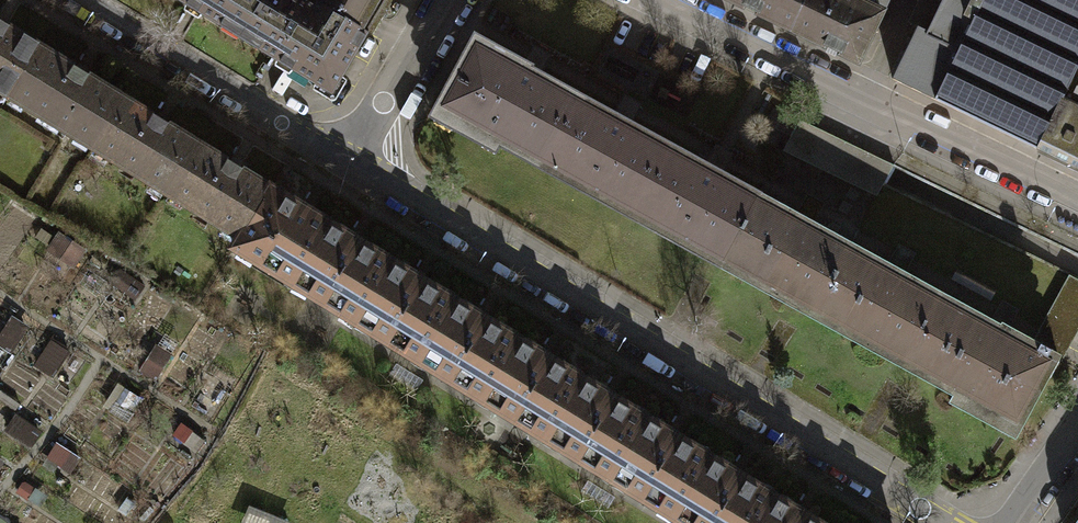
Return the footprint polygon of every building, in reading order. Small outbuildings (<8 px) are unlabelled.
[(216,26),(219,21),(237,32),(257,0),(174,0),(216,26)] [(362,31),(314,3),(311,8),(298,0),(257,0),(237,32),(255,43),(252,48),(327,93),(363,31),(362,31)] [(362,31),(377,5),(380,0),(312,0),(311,1),(314,3),(362,31)] [(793,31),(809,0),(729,0),(793,31)] [(881,15),(861,6),(849,0),(809,0),(793,31),(858,62),(881,15)] [(881,15),(888,0),(863,0),(861,6),(881,15)] [(912,26),(887,79),(1032,148),(1077,53),(1077,0),(937,0),(923,31),(912,26)] [(937,0),(912,0),(902,21),(912,26),(923,31),(937,0)] [(7,97),(39,45),(0,22),(0,93),(7,97)] [(537,157),(570,97),(540,81),(538,85),(530,81),(535,72),(528,68),(520,64),(519,66),(472,41),(431,115),(481,142),(487,130),(498,136),(495,141),(517,153),(520,148),(537,157)] [(7,97),(91,148),(123,96),(39,45),(7,97)] [(1032,148),(1077,171),(1077,53),(1032,148)] [(91,148),(166,194),(198,142),(123,96),(91,148)] [(628,207),(662,147),(631,130),(628,134),(621,130),(626,121),(618,117),(611,113),(606,122),(598,118),(601,114),(570,97),(537,157),(553,166),(551,170),(593,193),(595,189),(628,207)] [(889,164),(768,106),(759,124),(785,137),(778,150),(872,196),(889,164)] [(272,187),(198,142),(166,194),(240,239),(272,187)] [(662,147),(628,207),(644,215),(641,219),(684,243),(687,238),(720,256),(752,197),(753,197),(722,180),(719,184),(712,180),(717,171),(710,167),(702,163),(697,172),(689,168),(692,163),(662,147)] [(234,248),(293,284),(330,223),(272,187),(240,239),(234,248)] [(812,306),(844,247),(813,230),(811,235),(803,231),(808,221),(801,217),(793,213),(788,222),(780,218),(783,214),(752,197),(720,256),(736,265),(734,269),(776,292),(778,288),(812,306)] [(293,284),(356,323),(394,262),(330,223),(293,284)] [(903,356),(935,297),(905,280),(902,285),(894,280),(899,271),(892,267),(884,263),(879,272),(871,268),(874,263),(844,247),(812,306),(827,315),(825,319),(867,341),(869,338),(903,356)] [(356,323),(420,362),(457,300),(394,262),(356,323)] [(1064,274),(1035,327),(1066,344),(1077,321),(1077,281),(1064,274)] [(935,297),(903,356),(918,365),(915,370),(952,390),(955,384),(966,391),(960,402),(1008,429),(1048,356),(1044,354),(1047,348),(1036,343),(1033,348),(1001,330),(1003,327),(995,323),(988,319),(983,329),(974,324),(977,320),(935,297)] [(420,362),(484,401),(521,339),(457,300),(420,362)] [(585,378),(521,339),(484,401),(547,439),(585,378)] [(547,439),(611,478),(649,417),(585,378),(547,439)] [(611,478),(675,517),(713,456),(649,417),(611,478)] [(685,522),(760,522),(777,495),(713,456),(675,517),(685,522)] [(777,495),(760,522),(823,522),(777,495)] [(297,519),(256,502),(247,522),(295,522),(297,519)]
